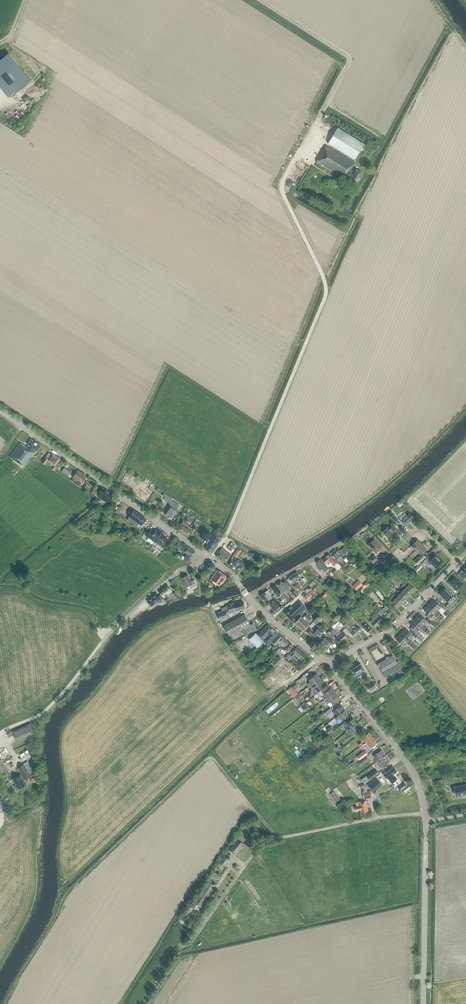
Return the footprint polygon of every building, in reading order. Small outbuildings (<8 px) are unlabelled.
[(0,60),(0,81),(6,89),(25,74),(9,53),(0,60)] [(9,91),(19,105),(28,99),(20,87),(18,88),(16,85),(9,91)] [(354,160),(364,144),(337,128),(328,143),(354,160)] [(355,184),(362,173),(356,170),(354,172),(351,170),(354,164),(325,147),(316,162),(342,178),(343,176),(349,180),(355,184)] [(37,451),(41,446),(31,439),(27,444),(28,445),(27,448),(25,447),(23,445),(23,446),(19,443),(10,456),(23,466),(24,467),(33,454),(33,453),(34,453),(36,450),(37,451)] [(55,466),(60,459),(52,453),(48,459),(46,458),(42,463),(45,465),(47,466),(50,466),(51,464),(55,466)] [(71,472),(64,467),(61,472),(68,476),(71,472)] [(77,471),(73,477),(73,478),(71,481),(80,486),(86,477),(77,471)] [(102,488),(98,494),(97,496),(107,503),(112,495),(102,488)] [(169,503),(172,498),(167,495),(164,500),(169,503)] [(170,519),(171,518),(171,519),(176,511),(179,506),(172,501),(169,506),(164,514),(168,517),(168,518),(170,519)] [(132,524),(139,515),(133,510),(129,517),(127,520),(132,524)] [(390,517),(395,522),(398,519),(393,513),(390,517)] [(405,526),(411,521),(410,520),(413,517),(410,513),(407,516),(406,516),(401,521),(405,526)] [(132,524),(132,525),(135,528),(138,524),(141,526),(145,519),(139,515),(132,524)] [(181,525),(178,530),(186,536),(190,531),(189,530),(192,526),(183,520),(180,524),(181,525)] [(388,538),(392,535),(394,537),(399,532),(392,525),(390,528),(388,526),(387,527),(385,527),(383,528),(383,530),(382,531),(388,538)] [(150,529),(150,531),(146,536),(154,542),(161,533),(158,531),(157,531),(155,530),(154,532),(150,529)] [(216,546),(222,537),(214,532),(206,543),(207,544),(204,548),(211,552),(213,550),(216,546)] [(161,533),(154,542),(163,548),(167,541),(164,539),(165,536),(163,535),(164,535),(161,533)] [(368,545),(376,553),(382,548),(374,540),(368,545)] [(411,546),(415,550),(422,544),(417,540),(411,546)] [(181,553),(186,546),(179,541),(176,546),(173,544),(171,546),(174,548),(175,546),(179,549),(177,551),(181,553)] [(231,542),(227,548),(232,552),(237,546),(231,542)] [(426,548),(422,544),(415,550),(420,555),(426,548)] [(406,545),(401,550),(405,555),(410,550),(406,545)] [(191,557),(194,551),(187,546),(183,552),(191,557)] [(237,558),(241,550),(237,547),(233,555),(237,558)] [(344,547),(342,549),(340,551),(338,550),(336,552),(334,550),(330,554),(338,563),(343,559),(341,557),(345,554),(347,557),(350,554),(344,547)] [(225,562),(231,555),(221,548),(220,551),(220,550),(216,556),(225,562)] [(334,566),(337,563),(328,553),(321,560),(325,564),(326,563),(327,565),(330,562),(334,566)] [(419,557),(418,556),(413,561),(417,565),(420,562),(425,557),(422,554),(419,557)] [(430,562),(435,568),(439,564),(443,561),(439,557),(439,558),(435,554),(432,557),(429,555),(424,561),(427,564),(430,562)] [(377,560),(373,555),(368,560),(372,564),(377,560)] [(232,556),(227,564),(238,572),(244,564),(238,560),(232,556)] [(324,572),(328,568),(319,559),(316,563),(318,566),(317,567),(319,568),(318,569),(319,571),(320,570),(321,571),(322,570),(324,572)] [(220,586),(226,577),(217,570),(210,579),(208,582),(215,587),(217,584),(220,586)] [(338,578),(341,576),(336,570),(333,573),(338,578)] [(302,579),(301,578),(297,572),(288,578),(293,584),(294,583),(295,585),(294,586),(298,591),(303,588),(302,585),(303,585),(305,583),(307,582),(304,578),(302,579)] [(187,575),(181,578),(185,587),(189,585),(191,589),(197,586),(194,579),(190,581),(187,575)] [(334,582),(330,578),(325,583),(329,588),(334,582)] [(458,581),(455,578),(450,582),(454,586),(453,587),(456,590),(462,584),(459,581),(458,581)] [(290,585),(284,579),(281,582),(281,581),(276,585),(283,593),(286,591),(289,595),(291,592),(288,589),(291,586),(290,585)] [(362,585),(358,580),(352,586),(356,590),(362,585)] [(408,585),(405,588),(411,593),(415,589),(409,584),(409,583),(406,580),(405,582),(408,585)] [(158,591),(163,598),(172,591),(170,589),(167,585),(158,591)] [(280,602),(284,598),(279,592),(280,591),(276,585),(272,589),(276,593),(274,595),(280,602)] [(411,593),(405,588),(402,585),(400,587),(403,589),(401,592),(406,598),(411,593)] [(445,588),(439,594),(447,602),(450,598),(452,600),(455,597),(445,588)] [(399,594),(396,597),(402,602),(406,598),(401,592),(398,589),(396,591),(399,594)] [(266,604),(274,598),(268,590),(260,596),(266,604)] [(152,599),(148,602),(151,607),(155,604),(157,603),(158,605),(164,600),(161,596),(159,597),(157,594),(152,598),(152,599)] [(402,602),(396,597),(393,594),(392,595),(395,598),(391,602),(397,607),(402,602)] [(279,607),(281,605),(274,598),(272,600),(273,601),(269,605),(275,611),(279,607)] [(247,606),(245,600),(233,604),(233,603),(225,605),(226,607),(221,608),(222,611),(217,613),(219,620),(229,617),(228,613),(247,607),(247,606)] [(444,606),(439,601),(437,603),(433,600),(428,605),(438,615),(440,613),(437,610),(440,607),(442,608),(444,606)] [(284,613),(287,617),(302,604),(299,601),(292,607),(291,606),(284,613)] [(343,607),(349,613),(353,609),(347,603),(343,607)] [(365,603),(362,606),(368,612),(371,609),(365,603)] [(305,608),(302,604),(287,617),(291,621),(296,617),(298,615),(297,614),(305,608)] [(372,607),(373,609),(377,612),(381,609),(377,605),(375,604),(372,607)] [(437,616),(438,615),(428,605),(423,610),(431,617),(434,614),(437,616)] [(384,620),(392,613),(390,611),(386,607),(385,606),(378,613),(379,614),(384,620)] [(245,636),(254,631),(256,630),(253,623),(250,625),(244,614),(223,625),(229,636),(241,629),(245,636)] [(301,616),(295,623),(299,627),(305,620),(306,619),(308,616),(306,614),(302,618),(301,616)] [(414,619),(424,629),(426,627),(423,625),(426,621),(419,614),(414,619)] [(375,627),(382,620),(377,615),(369,622),(375,627)] [(371,628),(364,621),(360,616),(355,621),(362,629),(363,628),(367,632),(371,628)] [(423,631),(424,629),(414,619),(409,624),(417,632),(420,628),(423,631)] [(305,620),(299,627),(303,630),(309,624),(305,620)] [(348,620),(343,625),(347,630),(348,630),(350,632),(350,633),(351,633),(354,637),(355,637),(362,630),(361,630),(358,627),(357,625),(355,627),(348,620)] [(267,645),(277,634),(268,624),(257,635),(255,633),(249,639),(257,647),(263,641),(267,645)] [(314,639),(318,635),(319,636),(323,632),(320,629),(322,627),(319,625),(317,627),(317,626),(316,628),(313,631),(309,628),(306,632),(314,639)] [(342,632),(341,632),(337,628),(335,630),(333,628),(329,632),(333,636),(335,634),(337,636),(335,638),(340,644),(347,637),(342,632)] [(405,629),(400,634),(410,644),(412,642),(409,639),(413,636),(405,629)] [(276,645),(282,638),(278,634),(272,641),(276,645)] [(409,645),(410,644),(400,634),(395,639),(403,646),(406,643),(409,645)] [(332,642),(330,641),(324,635),(318,642),(326,649),(332,642)] [(283,647),(288,642),(283,637),(278,643),(283,647)] [(286,653),(292,646),(288,642),(282,649),(286,653)] [(386,644),(392,654),(395,652),(389,642),(386,644)] [(301,660),(305,655),(296,648),(292,652),(294,654),(291,656),(297,661),(299,658),(301,660)] [(395,678),(406,672),(399,660),(396,662),(392,655),(390,657),(388,658),(388,656),(385,657),(386,659),(381,662),(381,661),(377,664),(378,665),(377,666),(378,666),(384,677),(392,672),(395,678)] [(279,656),(273,662),(273,661),(270,664),(275,669),(277,667),(277,666),(283,660),(279,656)] [(358,674),(358,673),(364,670),(360,664),(354,667),(353,667),(351,668),(351,669),(354,675),(355,676),(356,677),(358,674)] [(307,684),(309,686),(320,678),(316,673),(308,680),(310,682),(307,684)] [(323,682),(320,678),(309,686),(311,688),(314,691),(313,691),(315,694),(320,690),(323,688),(323,687),(320,684),(323,682)] [(375,688),(375,686),(377,685),(376,682),(373,683),(373,682),(365,685),(368,691),(375,688)] [(322,697),(323,700),(334,691),(331,687),(329,688),(329,687),(328,687),(326,685),(323,687),(323,688),(320,690),(323,693),(321,695),(322,697)] [(293,698),(298,694),(295,689),(294,690),(291,687),(287,690),(293,698)] [(338,698),(337,696),(338,696),(334,691),(323,700),(325,702),(326,702),(328,704),(330,702),(332,706),(337,702),(336,700),(338,698)] [(336,713),(338,715),(344,711),(345,710),(341,705),(335,710),(332,707),(330,708),(324,713),(326,716),(333,711),(335,714),(336,713)] [(348,716),(344,711),(338,715),(337,716),(334,718),(336,720),(340,718),(342,721),(348,716)] [(350,729),(351,728),(357,723),(356,723),(353,718),(347,723),(349,726),(345,729),(347,731),(350,729)] [(351,728),(353,731),(352,732),(356,737),(358,736),(355,733),(362,727),(358,722),(356,723),(357,723),(351,728)] [(12,732),(18,743),(35,735),(30,724),(12,732)] [(330,727),(323,733),(325,736),(333,730),(330,727)] [(365,743),(372,738),(368,732),(362,737),(364,740),(364,741),(365,743)] [(376,743),(372,738),(365,743),(367,745),(368,744),(370,748),(376,743)] [(376,762),(377,761),(385,755),(381,750),(373,755),(376,760),(375,760),(376,762)] [(364,752),(355,759),(357,762),(366,756),(364,752)] [(377,761),(380,765),(379,766),(380,768),(389,761),(385,755),(377,761)] [(366,756),(358,762),(360,766),(368,760),(366,756)] [(12,779),(15,784),(15,785),(15,786),(14,786),(14,787),(15,788),(17,788),(18,788),(18,789),(26,784),(24,781),(25,779),(25,780),(31,776),(23,764),(18,768),(22,774),(12,779)] [(393,774),(397,771),(393,766),(382,774),(383,774),(385,778),(389,775),(390,777),(393,775),(393,774)] [(375,770),(367,776),(370,779),(378,773),(375,770)] [(366,783),(373,792),(382,785),(375,776),(366,783)] [(364,799),(371,797),(370,791),(367,791),(366,785),(365,785),(365,783),(359,785),(360,789),(361,788),(364,799)] [(454,787),(455,796),(465,794),(465,785),(454,787)] [(334,791),(330,794),(336,802),(340,799),(334,791)] [(355,803),(356,806),(355,807),(356,811),(360,810),(361,812),(368,811),(366,805),(367,805),(366,800),(358,802),(355,803)] [(240,847),(243,844),(238,839),(229,850),(235,855),(241,848),(240,847)] [(219,862),(224,867),(230,860),(224,856),(219,862)] [(204,903),(215,886),(207,881),(196,898),(204,903)]
